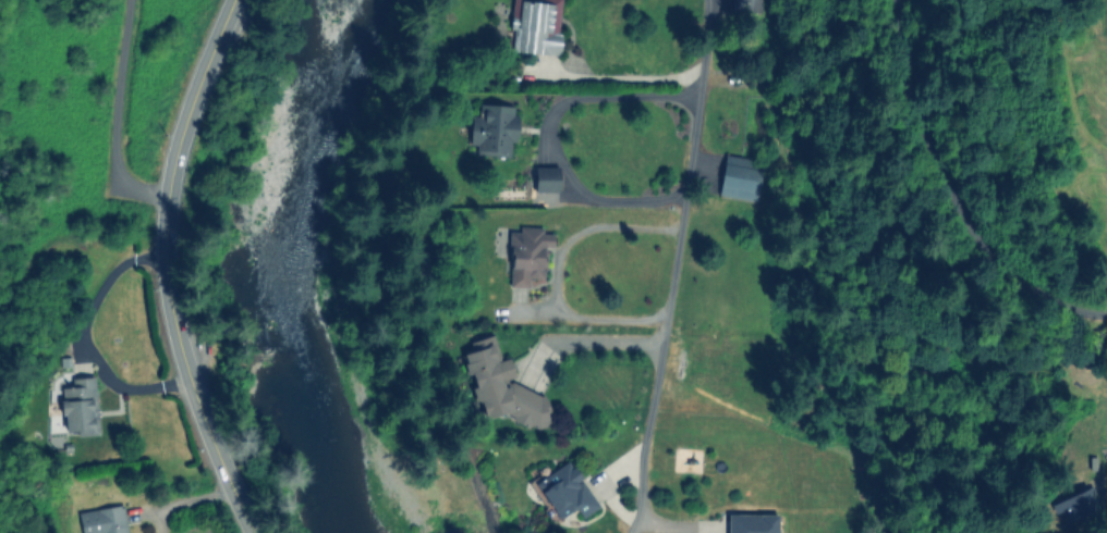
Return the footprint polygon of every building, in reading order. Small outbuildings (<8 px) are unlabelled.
[(560,31),(554,31),(554,24),(558,25),(560,0),(513,0),(508,50),(558,55),(560,31)] [(729,12),(762,12),(762,0),(729,0),(729,12)] [(513,106),(478,103),(477,116),(470,115),(468,145),(476,145),(475,152),(509,154),(510,141),(516,141),(518,114),(512,114),(513,106)] [(717,194),(757,201),(763,163),(723,157),(717,194)] [(557,191),(557,168),(534,167),(533,190),(557,191)] [(509,287),(527,287),(527,277),(545,277),(545,246),(552,246),(552,233),(542,233),(542,226),(518,226),(518,232),(509,232),(509,287)] [(518,392),(508,357),(494,361),(490,345),(462,352),(481,419),(506,412),(511,429),(550,418),(541,386),(518,392)] [(98,434),(94,376),(70,378),(70,386),(60,387),(63,432),(76,431),(76,436),(98,434)] [(580,517),(598,507),(569,461),(534,483),(557,519),(574,508),(580,517)] [(1098,510),(1088,487),(1049,504),(1060,527),(1098,510)] [(122,504),(77,512),(81,532),(127,532),(122,504)] [(776,514),(727,513),(726,532),(776,532),(776,514)]
